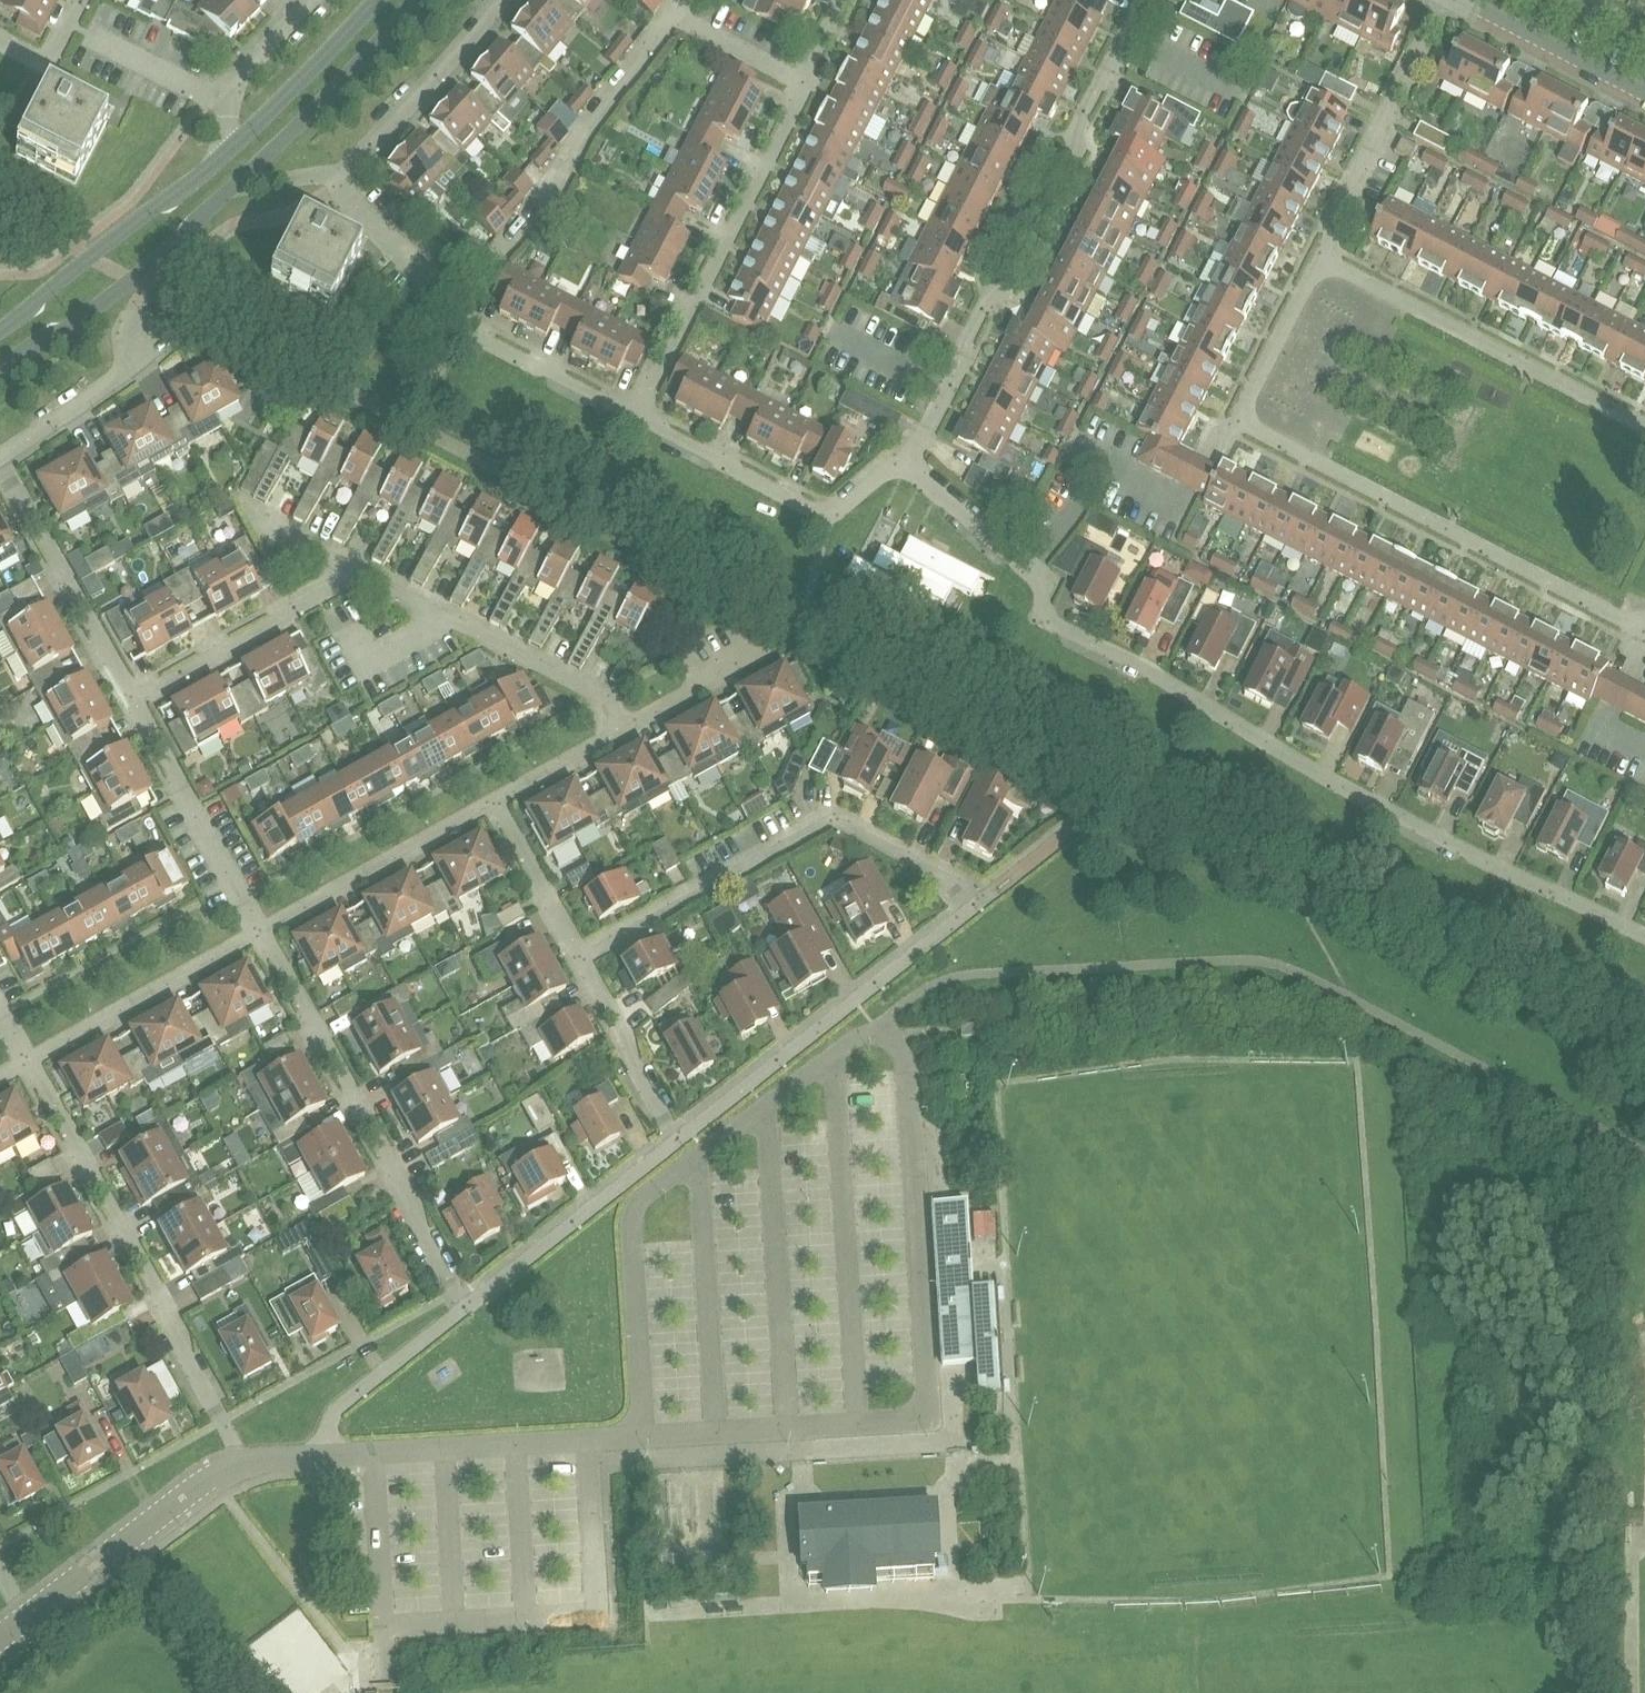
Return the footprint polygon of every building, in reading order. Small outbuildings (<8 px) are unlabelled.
[(20,17),(17,24),(18,25),(31,0),(0,0),(0,7),(20,17)] [(18,25),(38,35),(56,0),(31,0),(18,25)] [(151,16),(159,0),(147,0),(147,1),(146,0),(142,0),(137,11),(150,18),(151,16)] [(151,16),(152,17),(166,24),(174,7),(178,0),(159,0),(151,16)] [(198,10),(206,18),(226,37),(231,33),(234,36),(248,22),(225,0),(208,0),(198,10)] [(248,22),(262,7),(258,4),(262,0),(225,0),(248,22)] [(524,15),(559,43),(573,25),(579,18),(555,0),(554,0),(549,6),(542,0),(536,0),(524,15)] [(579,18),(584,11),(593,0),(555,0),(579,18)] [(653,15),(663,2),(660,0),(633,0),(653,15)] [(753,15),(779,29),(786,16),(799,23),(811,0),(761,0),(753,15)] [(876,15),(915,36),(926,15),(896,0),(884,0),(876,15)] [(926,15),(934,0),(896,0),(926,15)] [(989,6),(977,0),(952,0),(950,4),(982,20),(989,6)] [(1102,0),(1053,0),(1058,3),(1098,23),(1108,3),(1102,0)] [(1225,39),(1241,8),(1228,1),(1224,9),(1204,0),(1199,9),(1219,19),(1212,33),(1225,39)] [(1292,1),(1289,6),(1288,12),(1292,17),(1298,20),(1304,20),(1308,16),(1311,11),(1325,19),(1335,0),(1289,0),(1292,1)] [(1362,37),(1381,0),(1335,0),(1325,19),(1362,37)] [(1362,37),(1391,53),(1401,33),(1395,30),(1405,10),(1396,6),(1395,0),(1394,0),(1381,0),(1362,37)] [(1058,3),(1049,22),(1088,42),(1098,23),(1058,3)] [(1181,16),(1212,33),(1219,19),(1199,9),(1187,3),(1181,16)] [(998,6),(992,17),(1003,22),(1008,11),(998,6)] [(173,33),(213,54),(214,52),(212,52),(226,37),(206,18),(202,21),(174,7),(166,24),(175,28),(173,33)] [(1225,39),(1238,46),(1254,14),(1241,8),(1225,39)] [(521,40),(515,47),(539,67),(545,60),(559,43),(524,15),(511,31),(521,40)] [(876,15),(866,35),(905,56),(915,36),(876,15)] [(992,17),(986,28),(1004,38),(1010,27),(1002,23),(1003,22),(992,17)] [(961,34),(973,40),(979,28),(968,22),(961,34)] [(1049,22),(1039,41),(1078,61),(1088,42),(1049,22)] [(973,40),(961,34),(956,45),(967,51),(973,40)] [(866,35),(855,56),(894,76),(905,56),(866,35)] [(622,36),(614,47),(622,54),(631,43),(622,36)] [(1437,77),(1467,92),(1487,53),(1484,51),(1483,46),(1478,43),(1473,45),(1463,40),(1454,60),(1448,57),(1437,77)] [(1039,41),(1029,60),(1068,80),(1078,61),(1039,41)] [(972,55),(984,61),(990,49),(979,43),(972,55)] [(499,45),(485,62),(518,91),(533,73),(539,67),(515,47),(510,53),(499,45)] [(614,47),(605,58),(613,65),(622,54),(614,47)] [(1490,54),(1487,53),(1467,92),(1503,111),(1513,91),(1501,84),(1511,65),(1502,60),(1500,55),(1495,52),(1490,54)] [(984,61),(972,55),(966,66),(978,72),(984,61)] [(855,56),(845,76),(884,96),(894,76),(855,56)] [(1029,60),(1019,79),(1059,99),(1068,80),(1029,60)] [(481,87),(474,94),(497,115),(518,91),(485,62),(470,78),(481,87)] [(940,74),(952,80),(958,69),(946,62),(940,74)] [(754,77),(728,63),(709,100),(749,120),(761,96),(748,90),(754,77)] [(1308,82),(1319,88),(1327,73),(1316,68),(1308,82)] [(952,80),(940,74),(934,85),(946,91),(952,80)] [(1327,75),(1320,88),(1350,104),(1357,91),(1327,75)] [(845,76),(834,96),(874,116),(884,96),(845,76)] [(993,87),(992,89),(1049,118),(1059,99),(1019,79),(1010,96),(993,87)] [(953,92),(965,98),(971,87),(959,81),(953,92)] [(1509,114),(1545,132),(1565,93),(1563,91),(1561,86),(1556,84),(1551,85),(1542,81),(1532,100),(1519,94),(1509,114)] [(584,86),(575,97),(584,104),(593,94),(584,86)] [(982,108),(990,112),(1030,132),(1038,115),(1048,120),(1049,118),(992,89),(982,108)] [(459,91),(444,108),(477,138),(492,121),(497,115),(474,94),(469,100),(459,91)] [(75,184),(106,123),(47,92),(15,153),(75,184)] [(965,98),(953,92),(947,103),(959,110),(965,98)] [(1568,94),(1565,93),(1545,132),(1567,143),(1558,159),(1573,167),(1591,131),(1579,125),(1589,105),(1580,100),(1578,95),(1573,93),(1568,94)] [(1347,110),(1317,94),(1310,107),(1306,105),(1304,108),(1300,105),(1297,110),(1292,107),(1287,115),(1289,120),(1292,123),(1296,125),(1295,126),(1334,146),(1345,125),(1341,123),(1347,110)] [(834,96),(824,116),(863,136),(874,116),(834,96)] [(575,97),(566,108),(574,115),(584,104),(575,97)] [(1168,98),(1161,111),(1135,97),(1124,117),(1164,137),(1181,146),(1191,127),(1194,129),(1201,115),(1168,98)] [(709,100),(691,135),(717,149),(724,137),(737,144),(749,120),(709,100)] [(918,114),(931,120),(937,109),(924,103),(918,114)] [(439,133),(433,140),(455,161),(463,167),(470,160),(463,153),(477,138),(444,108),(429,124),(439,133)] [(990,112),(980,131),(1020,151),(1030,132),(990,112)] [(1246,112),(1240,123),(1250,128),(1256,117),(1246,112)] [(931,120),(918,114),(908,133),(921,140),(931,120)] [(536,129),(549,140),(540,151),(548,158),(558,148),(556,146),(568,134),(547,116),(536,129)] [(824,116),(813,136),(853,157),(863,136),(824,116)] [(1114,138),(1123,143),(1124,141),(1154,156),(1155,155),(1164,137),(1124,117),(1114,138)] [(933,131),(944,137),(951,125),(939,119),(933,131)] [(1587,154),(1623,173),(1644,133),(1641,132),(1639,127),(1634,124),(1629,126),(1620,121),(1610,141),(1597,134),(1587,154)] [(1240,123),(1234,134),(1244,139),(1250,128),(1240,123)] [(1414,137),(1437,149),(1444,136),(1421,124),(1414,137)] [(1512,124),(1498,163),(1524,173),(1538,133),(1512,124)] [(1295,126),(1285,146),(1324,166),(1334,146),(1295,126)] [(944,137),(933,131),(927,141),(939,148),(944,137)] [(980,131),(971,150),(1010,171),(1020,151),(980,131)] [(1644,184),(1644,134),(1644,133),(1623,173),(1644,184)] [(691,135),(673,171),(712,191),(724,168),(711,161),(717,149),(691,135)] [(417,136),(402,152),(434,183),(448,168),(456,175),(463,167),(455,161),(433,140),(427,146),(417,136)] [(813,136),(803,157),(842,177),(853,157),(813,136)] [(1452,140),(1444,136),(1437,149),(1445,153),(1445,152),(1452,140)] [(1411,160),(1417,148),(1403,140),(1396,152),(1411,160)] [(1123,143),(1114,160),(1154,180),(1164,160),(1155,155),(1154,156),(1124,141),(1123,143)] [(898,154),(910,160),(916,149),(904,143),(898,154)] [(1206,145),(1200,156),(1210,162),(1216,150),(1206,145)] [(1285,146),(1274,166),(1313,187),(1324,166),(1285,146)] [(1459,159),(1477,168),(1482,158),(1464,149),(1459,159)] [(971,150),(961,169),(1000,190),(1010,171),(971,150)] [(539,169),(548,158),(540,151),(530,161),(539,169)] [(1439,157),(1427,151),(1422,162),(1433,167),(1439,157)] [(402,152),(387,168),(396,177),(389,185),(412,206),(434,183),(402,152)] [(1225,152),(1219,163),(1229,168),(1237,172),(1243,161),(1225,152)] [(910,160),(898,154),(892,166),(904,172),(910,160)] [(1205,173),(1210,162),(1200,156),(1194,168),(1205,173)] [(803,157),(792,177),(832,197),(842,177),(803,157)] [(913,169),(925,175),(931,163),(919,157),(913,169)] [(1450,163),(1439,157),(1433,167),(1444,173),(1450,163)] [(1477,168),(1495,177),(1500,167),(1482,158),(1477,168)] [(1114,160),(1104,179),(1144,199),(1154,180),(1114,160)] [(1219,163),(1213,174),(1223,180),(1229,168),(1219,163)] [(1274,166),(1264,186),(1303,207),(1313,187),(1274,166)] [(925,175),(913,169),(907,179),(919,186),(925,175)] [(961,169),(951,188),(990,209),(1000,190),(961,169)] [(515,191),(505,202),(513,210),(523,200),(523,199),(533,187),(514,170),(504,181),(515,191)] [(673,171),(654,206),(681,220),(687,207),(701,214),(712,191),(673,171)] [(1462,182),(1474,188),(1479,178),(1468,172),(1462,182)] [(792,177),(782,197),(821,217),(832,197),(792,177)] [(1490,184),(1479,178),(1474,188),(1485,194),(1490,184)] [(1534,198),(1539,187),(1521,178),(1516,188),(1534,198)] [(1104,179),(1095,198),(1134,218),(1144,199),(1104,179)] [(895,197),(901,185),(889,180),(883,191),(895,197)] [(1191,200),(1197,188),(1186,183),(1181,194),(1191,200)] [(901,185),(895,197),(906,203),(912,191),(901,185)] [(1264,186),(1253,206),(1293,227),(1303,207),(1264,186)] [(951,188),(941,207),(980,228),(990,209),(951,188)] [(1204,192),(1198,203),(1208,209),(1214,197),(1204,192)] [(1566,192),(1559,205),(1568,209),(1574,196),(1566,192)] [(1519,199),(1508,193),(1502,203),(1514,209),(1519,199)] [(1185,211),(1191,200),(1181,194),(1175,206),(1185,211)] [(782,197),(772,217),(811,238),(821,217),(782,197)] [(867,215),(879,222),(885,211),(862,198),(856,209),(867,215)] [(1095,198),(1085,217),(1124,237),(1134,218),(1095,198)] [(1370,238),(1391,249),(1411,210),(1390,199),(1381,217),(1380,216),(1378,220),(1379,221),(1370,238)] [(1530,205),(1519,199),(1514,209),(1525,215),(1530,205)] [(505,202),(495,212),(504,220),(513,210),(505,202)] [(1198,203),(1192,215),(1203,220),(1208,209),(1198,203)] [(654,206),(636,241),(676,262),(688,239),(675,232),(681,220),(654,206)] [(1253,206),(1243,227),(1282,247),(1293,227),(1253,206)] [(941,207),(932,226),(971,246),(980,228),(941,207)] [(1563,214),(1551,208),(1544,222),(1543,221),(1538,231),(1551,238),(1558,225),(1557,224),(1563,214)] [(1582,209),(1576,220),(1594,229),(1599,219),(1582,209)] [(1391,249),(1411,260),(1431,220),(1411,210),(1391,249)] [(884,226),(896,232),(902,220),(890,214),(884,226)] [(1574,220),(1563,214),(1557,224),(1558,225),(1568,230),(1574,220)] [(879,222),(867,215),(861,226),(873,233),(879,222)] [(772,217),(761,237),(801,258),(812,264),(817,257),(805,250),(811,238),(772,217)] [(1085,217),(1075,236),(1114,256),(1124,237),(1085,217)] [(1411,260),(1431,270),(1452,231),(1431,220),(1411,260)] [(1172,237),(1177,226),(1167,221),(1161,232),(1172,237)] [(360,253),(344,245),(301,223),(269,284),(329,315),(360,253)] [(896,232),(884,226),(878,237),(890,243),(896,232)] [(932,226),(922,245),(961,265),(971,246),(932,226)] [(1243,227),(1232,247),(1272,267),(1282,247),(1243,227)] [(1639,239),(1621,230),(1616,240),(1633,249),(1639,239)] [(1431,270),(1451,280),(1472,241),(1452,231),(1431,270)] [(1165,249),(1172,237),(1161,232),(1155,243),(1165,249)] [(1183,233),(1177,244),(1187,249),(1193,238),(1183,233)] [(465,235),(457,246),(468,255),(477,244),(465,235)] [(1589,235),(1583,245),(1591,249),(1594,251),(1600,241),(1589,235)] [(1075,236),(1065,255),(1105,275),(1114,256),(1075,236)] [(761,237),(751,258),(790,278),(801,258),(761,237)] [(1639,239),(1633,249),(1644,255),(1644,242),(1639,239)] [(664,285),(676,262),(636,241),(617,278),(644,292),(650,279),(664,285)] [(1451,280),(1472,291),(1492,252),(1472,241),(1451,280)] [(1611,246),(1600,241),(1594,251),(1606,257),(1611,246)] [(1177,244),(1171,255),(1182,261),(1187,249),(1177,244)] [(852,245),(847,256),(857,262),(863,251),(852,245)] [(922,245),(912,264),(961,289),(961,288),(952,283),(961,265),(922,245)] [(1232,247),(1222,267),(1261,288),(1272,267),(1232,247)] [(871,252),(865,264),(875,269),(881,258),(871,252)] [(1472,291),(1492,301),(1512,262),(1492,252),(1472,291)] [(1065,255),(1055,274),(1095,294),(1105,275),(1065,255)] [(847,256),(841,268),(851,273),(857,262),(847,256)] [(1640,261),(1629,256),(1624,266),(1635,272),(1640,261)] [(751,258),(740,278),(780,298),(790,278),(751,258)] [(1147,259),(1142,270),(1152,275),(1158,264),(1147,259)] [(1640,261),(1635,272),(1644,277),(1644,264),(1640,261)] [(1492,301),(1512,312),(1532,272),(1512,262),(1492,301)] [(865,264),(859,275),(869,280),(875,269),(865,264)] [(921,271),(912,288),(951,308),(961,289),(912,264),(911,266),(921,271)] [(506,267),(492,295),(505,301),(498,313),(522,326),(543,286),(506,267)] [(1251,308),(1261,288),(1222,267),(1211,288),(1251,308)] [(1142,270),(1136,281),(1146,287),(1152,275),(1142,270)] [(1512,312),(1532,322),(1552,283),(1532,272),(1512,312)] [(1162,273),(1156,285),(1167,290),(1172,278),(1162,273)] [(1055,274),(1045,293),(1085,314),(1095,294),(1055,274)] [(739,305),(732,318),(762,333),(780,298),(740,278),(729,300),(739,305)] [(1532,322),(1552,333),(1573,293),(1552,283),(1532,322)] [(1161,301),(1167,290),(1156,285),(1150,296),(1161,301)] [(552,324),(564,331),(578,304),(543,286),(522,326),(546,338),(552,324)] [(832,286),(826,296),(836,302),(842,291),(832,286)] [(879,312),(907,327),(913,315),(940,329),(951,308),(912,288),(901,308),(885,300),(879,312)] [(1211,288),(1201,308),(1240,328),(1251,308),(1211,288)] [(1045,293),(1036,312),(1075,333),(1085,314),(1045,293)] [(1552,333),(1572,343),(1593,304),(1573,293),(1552,333)] [(830,314),(836,302),(826,296),(820,308),(830,314)] [(1128,297),(1122,308),(1132,314),(1138,302),(1128,297)] [(569,350),(593,362),(613,323),(578,304),(564,331),(576,337),(569,350)] [(1572,343),(1593,353),(1613,314),(1593,304),(1572,343)] [(1122,308),(1116,320),(1126,325),(1132,314),(1122,308)] [(1201,308),(1191,328),(1230,348),(1240,328),(1201,308)] [(1036,312),(1027,330),(1026,331),(1056,347),(1055,348),(1064,353),(1075,333),(1036,312)] [(1141,314),(1135,325),(1146,330),(1151,319),(1141,314)] [(1593,353),(1613,364),(1633,325),(1613,314),(1593,353)] [(508,320),(504,329),(521,337),(526,328),(508,320)] [(650,341),(613,323),(593,362),(617,374),(624,361),(636,367),(650,341)] [(1017,325),(1006,345),(1046,366),(1055,348),(1056,347),(1026,331),(1027,330),(1017,325)] [(1140,342),(1146,330),(1135,325),(1130,336),(1140,342)] [(1633,374),(1644,351),(1644,331),(1633,325),(1613,364),(1633,374)] [(804,338),(815,343),(821,332),(810,327),(804,338)] [(1112,328),(1102,347),(1112,352),(1122,333),(1112,328)] [(1191,328),(1180,348),(1219,368),(1230,348),(1191,328)] [(1006,345),(997,364),(1036,385),(1046,366),(1006,345)] [(1102,347),(1096,358),(1107,363),(1112,352),(1102,347)] [(1162,355),(1158,363),(1170,368),(1209,389),(1219,368),(1180,348),(1174,361),(1162,355)] [(1644,381),(1644,351),(1633,374),(1644,381)] [(1120,354),(1114,365),(1125,371),(1131,359),(1120,354)] [(674,404),(698,416),(719,377),(682,358),(669,384),(681,391),(674,404)] [(217,364),(194,376),(215,415),(238,403),(217,364)] [(997,364),(987,383),(1026,403),(1036,385),(997,364)] [(1119,382),(1125,371),(1114,365),(1109,377),(1119,382)] [(1170,368),(1159,388),(1199,409),(1209,389),(1170,368)] [(1088,373),(1082,385),(1093,390),(1099,379),(1088,373)] [(168,411),(168,412),(190,452),(187,446),(222,427),(215,415),(194,376),(171,389),(183,409),(171,416),(168,411)] [(728,415),(740,421),(754,395),(719,377),(698,416),(721,429),(728,415)] [(987,383),(977,402),(1016,422),(1026,403),(987,383)] [(1087,401),(1093,390),(1082,385),(1077,396),(1087,401)] [(1159,388),(1149,409),(1188,429),(1199,409),(1159,388)] [(839,406),(881,427),(889,411),(847,390),(839,406)] [(745,441),(768,453),(789,414),(754,395),(740,421),(752,428),(745,441)] [(1093,407),(1103,412),(1109,415),(1114,403),(1099,395),(1093,407)] [(977,402),(967,421),(1007,441),(1016,422),(977,402)] [(150,408),(127,421),(149,460),(170,448),(177,460),(190,452),(168,412),(167,412),(173,422),(161,429),(150,408)] [(1178,449),(1188,429),(1149,409),(1138,430),(1151,437),(1138,462),(1164,475),(1178,449)] [(1069,411),(1063,422),(1073,428),(1079,416),(1069,411)] [(253,497),(266,504),(290,462),(297,466),(296,468),(298,466),(300,472),(313,480),(314,480),(332,446),(333,446),(344,424),(324,414),(312,435),(292,424),(279,450),(263,478),(253,497)] [(825,432),(789,414),(768,453),(792,465),(799,452),(812,459),(825,432)] [(101,456),(120,491),(142,479),(136,467),(149,460),(127,421),(105,434),(116,454),(104,460),(101,456)] [(996,461),(1007,441),(967,421),(957,441),(985,455),(979,467),(1007,481),(1013,469),(996,461)] [(1063,422),(1057,434),(1067,439),(1073,428),(1063,422)] [(293,518),(305,525),(330,483),(336,486),(335,489),(336,489),(337,487),(341,479),(359,488),(359,489),(371,467),(372,467),(372,466),(383,445),(363,435),(351,456),(333,446),(332,446),(314,480),(313,480),(293,518)] [(811,475),(832,485),(838,473),(842,475),(850,459),(846,457),(852,445),(832,435),(811,475)] [(266,443),(251,472),(263,478),(279,450),(266,443)] [(1043,460),(1054,466),(1060,454),(1049,449),(1043,460)] [(1177,482),(1191,456),(1178,449),(1164,475),(1177,482)] [(61,466),(82,505),(88,515),(109,502),(110,505),(124,497),(120,491),(101,456),(106,467),(95,473),(84,453),(61,466)] [(332,539),(344,546),(369,504),(375,507),(374,509),(375,510),(376,508),(380,500),(398,509),(411,487),(422,466),(403,455),(391,476),(372,466),(372,467),(371,467),(359,489),(332,539)] [(971,472),(983,480),(988,472),(975,465),(971,472)] [(1221,471),(1208,465),(1195,491),(1208,497),(1204,504),(1225,515),(1246,476),(1225,465),(1221,471)] [(59,518),(82,505),(61,466),(38,479),(59,518)] [(371,560),(384,566),(409,524),(415,528),(414,530),(415,530),(416,528),(421,520),(438,530),(450,508),(451,508),(450,508),(462,487),(442,476),(430,497),(411,487),(398,509),(371,560)] [(1225,515),(1246,526),(1266,486),(1246,476),(1225,515)] [(1246,526),(1266,536),(1286,497),(1266,486),(1246,526)] [(411,581),(423,587),(447,545),(454,548),(453,551),(454,551),(455,549),(459,541),(477,551),(489,529),(490,529),(501,508),(481,497),(469,518),(451,508),(450,508),(438,530),(411,581)] [(1266,536),(1286,547),(1307,507),(1286,497),(1266,536)] [(1286,547),(1306,557),(1327,518),(1307,507),(1286,547)] [(1096,512),(1088,525),(1097,530),(1105,517),(1096,512)] [(450,601),(462,608),(487,566),(493,569),(492,571),(493,572),(494,570),(495,570),(499,562),(516,572),(528,550),(529,550),(540,528),(521,518),(509,539),(490,529),(489,529),(477,551),(460,581),(450,601)] [(1306,557),(1327,568),(1347,528),(1327,518),(1306,557)] [(1184,544),(1196,550),(1208,525),(1197,520),(1184,544)] [(18,556),(0,523),(0,566),(18,556)] [(1327,568),(1346,578),(1367,538),(1347,528),(1327,568)] [(237,555),(216,567),(238,606),(260,593),(247,569),(259,563),(245,538),(232,545),(237,555)] [(975,574),(991,583),(993,584),(994,582),(909,538),(899,557),(899,558),(965,593),(975,574)] [(1346,578),(1367,588),(1387,549),(1367,538),(1346,578)] [(537,583),(555,592),(568,570),(580,549),(560,539),(548,559),(529,550),(528,550),(516,572),(489,622),(502,629),(526,587),(532,590),(531,592),(532,593),(533,590),(533,591),(537,583)] [(1087,576),(1075,599),(1101,613),(1120,576),(1103,567),(1109,554),(1087,542),(1073,569),(1087,576)] [(1221,546),(1211,565),(1222,571),(1228,561),(1233,552),(1221,546)] [(84,561),(92,576),(115,563),(106,548),(84,561)] [(947,584),(964,593),(965,593),(899,558),(899,557),(881,548),(871,567),(871,568),(937,603),(947,584)] [(1367,588),(1390,600),(1410,561),(1387,549),(1367,588)] [(909,613),(910,612),(919,594),(937,603),(871,568),(871,567),(853,558),(843,579),(909,613)] [(528,643),(541,649),(565,607),(572,611),(571,613),(572,611),(573,611),(577,603),(594,613),(607,591),(608,591),(619,570),(599,559),(588,579),(568,570),(555,592),(528,643)] [(1239,567),(1228,561),(1222,571),(1234,577),(1239,567)] [(1390,600),(1409,610),(1429,571),(1410,561),(1390,600)] [(189,569),(176,577),(189,602),(202,595),(215,619),(238,606),(216,567),(194,579),(189,569)] [(1209,585),(1214,574),(1205,569),(1199,580),(1209,585)] [(1409,610),(1428,620),(1448,581),(1429,571),(1409,610)] [(51,572),(39,576),(45,593),(56,589),(51,572)] [(1151,637),(1162,616),(1166,615),(1176,620),(1175,622),(1177,623),(1195,588),(1180,580),(1179,582),(1160,572),(1154,574),(1148,586),(1149,586),(1147,591),(1141,588),(1132,603),(1138,606),(1127,625),(1151,637)] [(1251,586),(1262,592),(1268,580),(1257,575),(1251,586)] [(168,594),(146,606),(168,645),(190,632),(177,608),(189,602),(176,577),(162,584),(168,594)] [(17,607),(21,605),(40,595),(32,580),(9,593),(17,607)] [(568,664),(580,670),(605,628),(611,632),(610,634),(611,634),(612,632),(617,624),(635,634),(646,613),(656,618),(657,617),(656,617),(662,592),(639,580),(627,600),(608,591),(607,591),(594,613),(569,662),(568,664)] [(1262,592),(1274,598),(1280,586),(1268,580),(1262,592)] [(1428,620),(1447,630),(1467,590),(1448,581),(1428,620)] [(1447,630),(1469,641),(1489,602),(1467,590),(1447,630)] [(1292,607),(1303,613),(1309,601),(1298,595),(1292,607)] [(1314,619),(1320,607),(1309,601),(1303,613),(1314,619)] [(1469,641),(1488,651),(1508,611),(1489,602),(1469,641)] [(1192,621),(1203,627),(1212,610),(1201,604),(1192,621)] [(21,605),(17,607),(0,617),(0,630),(14,655),(59,630),(47,607),(28,618),(21,605)] [(132,634),(145,658),(168,645),(146,606),(124,618),(119,608),(105,616),(119,640),(132,634)] [(1488,651),(1509,662),(1529,622),(1508,611),(1488,651)] [(1227,626),(1210,617),(1189,658),(1215,671),(1229,644),(1243,651),(1257,625),(1234,613),(1227,626)] [(1328,635),(1340,640),(1346,628),(1335,622),(1328,635)] [(1549,633),(1529,622),(1509,662),(1529,672),(1549,633)] [(1351,646),(1357,634),(1346,628),(1340,640),(1351,646)] [(1324,651),(1331,637),(1317,629),(1310,643),(1324,651)] [(14,655),(34,690),(60,675),(53,663),(72,652),(59,630),(14,655)] [(1258,670),(1246,693),(1272,706),(1273,705),(1281,690),(1294,697),(1300,686),(1314,660),(1293,649),(1296,645),(1271,632),(1262,649),(1261,649),(1252,667),(1258,670)] [(1569,643),(1549,633),(1529,672),(1549,682),(1569,643)] [(1372,649),(1384,655),(1390,644),(1379,638),(1372,649)] [(287,641),(264,654),(289,698),(310,686),(313,692),(327,684),(310,653),(298,660),(287,641)] [(1589,653),(1569,643),(1549,682),(1569,693),(1589,653)] [(1384,655),(1395,661),(1401,649),(1390,644),(1384,655)] [(469,657),(476,669),(485,664),(479,652),(469,657)] [(1607,671),(1610,664),(1589,653),(1569,693),(1590,703),(1593,697),(1606,703),(1619,677),(1607,671)] [(252,686),(240,692),(254,717),(267,710),(264,705),(286,693),(289,698),(264,654),(241,667),(252,686)] [(476,669),(469,657),(459,662),(466,674),(476,669)] [(1413,671),(1424,676),(1430,664),(1419,658),(1413,671)] [(800,662),(760,680),(786,728),(809,715),(800,698),(812,691),(800,662)] [(615,684),(629,676),(622,663),(618,665),(610,681),(615,684)] [(1424,676),(1435,682),(1442,670),(1430,664),(1424,676)] [(441,673),(431,678),(438,690),(447,685),(441,673)] [(34,690),(53,724),(98,700),(86,677),(66,687),(60,675),(34,690)] [(431,678),(421,683),(427,695),(438,690),(431,678)] [(1329,678),(1303,728),(1329,741),(1341,718),(1355,726),(1369,699),(1329,678)] [(1453,691),(1464,697),(1471,685),(1459,679),(1453,691)] [(217,680),(194,693),(216,732),(237,720),(240,725),(254,717),(240,692),(228,699),(217,680)] [(535,691),(528,695),(520,680),(497,692),(518,729),(525,725),(523,720),(545,708),(535,691)] [(766,742),(765,740),(786,728),(760,680),(738,694),(747,710),(735,717),(751,747),(752,747),(753,750),(766,742)] [(1464,697),(1476,703),(1482,691),(1471,685),(1464,697)] [(876,706),(883,694),(871,687),(864,700),(876,706)] [(1624,712),(1644,723),(1644,691),(1637,687),(1624,712)] [(497,692),(475,705),(493,737),(507,729),(510,733),(518,729),(497,692)] [(184,756),(197,749),(219,737),(216,732),(194,693),(171,705),(182,724),(170,731),(184,756)] [(396,697),(387,702),(393,714),(403,709),(396,697)] [(111,722),(98,700),(53,724),(54,725),(52,726),(64,747),(66,746),(73,759),(98,745),(92,733),(111,722)] [(1396,728),(1391,725),(1396,715),(1381,707),(1376,709),(1365,731),(1371,734),(1358,759),(1384,773),(1398,747),(1415,756),(1436,715),(1427,711),(1430,705),(1420,700),(1417,705),(1410,702),(1396,728)] [(1493,712),(1505,718),(1511,706),(1499,700),(1493,712)] [(387,702),(377,708),(383,720),(393,714),(387,702)] [(475,705),(453,717),(473,754),(481,749),(478,745),(493,737),(475,705)] [(1505,718),(1516,723),(1522,710),(1512,705),(1511,706),(1505,718)] [(714,708),(706,711),(690,718),(716,767),(751,747),(735,717),(723,724),(714,708)] [(1542,716),(1536,726),(1548,732),(1553,722),(1542,716)] [(356,729),(349,717),(340,722),(346,734),(356,729)] [(449,761),(431,729),(424,717),(402,729),(409,742),(429,778),(437,774),(434,769),(449,761)] [(453,717),(431,729),(449,761),(463,753),(466,758),(473,754),(453,717)] [(668,733),(670,737),(677,749),(665,756),(680,783),(692,776),(694,779),(716,767),(690,718),(668,733)] [(336,739),(346,734),(340,722),(330,728),(336,739)] [(1564,727),(1553,722),(1548,732),(1559,738),(1564,727)] [(841,755),(852,761),(841,782),(845,784),(844,787),(862,797),(864,793),(868,795),(888,756),(873,748),(878,740),(855,728),(841,755)] [(807,769),(822,777),(837,748),(822,740),(807,769)] [(409,742),(387,754),(404,786),(419,778),(421,783),(429,778),(409,742)] [(73,759),(93,794),(137,769),(124,747),(105,757),(98,745),(73,759)] [(298,751),(305,764),(316,758),(309,745),(298,751)] [(644,747),(636,750),(620,757),(647,806),(669,793),(668,789),(680,783),(665,756),(653,763),(644,747)] [(305,764),(298,751),(289,756),(295,769),(305,764)] [(1418,796),(1432,804),(1435,799),(1446,806),(1458,783),(1472,790),(1486,763),(1463,751),(1457,764),(1439,755),(1418,796)] [(1569,759),(1556,753),(1552,760),(1555,768),(1563,772),(1569,759)] [(387,754),(364,766),(385,803),(392,799),(390,794),(404,786),(387,754)] [(598,772),(600,776),(607,788),(595,795),(610,822),(622,815),(624,818),(647,806),(620,757),(598,772)] [(235,765),(240,777),(253,770),(246,759),(235,765)] [(893,809),(898,811),(899,809),(917,818),(916,820),(920,823),(935,794),(951,802),(968,771),(947,760),(939,775),(921,766),(922,764),(918,761),(893,809)] [(38,776),(31,763),(18,769),(25,782),(38,776)] [(364,766),(342,778),(360,811),(375,803),(377,807),(385,803),(364,766)] [(138,815),(131,803),(150,792),(137,769),(93,794),(98,791),(110,813),(99,819),(107,832),(138,815)] [(264,771),(254,776),(261,788),(270,783),(264,771)] [(982,772),(961,812),(958,818),(972,825),(962,844),(990,859),(1010,819),(996,812),(1010,786),(982,772)] [(251,794),(261,788),(254,776),(244,782),(251,794)] [(342,778),(320,791),(341,828),(348,823),(346,819),(360,811),(342,778)] [(875,798),(888,806),(899,787),(885,779),(875,798)] [(1479,823),(1485,826),(1485,831),(1495,836),(1499,833),(1505,837),(1520,809),(1533,817),(1547,791),(1523,779),(1516,791),(1500,783),(1479,823)] [(205,781),(196,786),(202,798),(214,792),(210,783),(205,781)] [(574,786),(566,789),(550,796),(572,837),(594,825),(596,829),(610,822),(595,795),(583,802),(574,786)] [(320,791),(298,803),(316,835),(330,827),(333,832),(341,828),(320,791)] [(549,850),(572,837),(550,796),(524,814),(534,829),(537,827),(549,850)] [(1566,797),(1560,809),(1539,848),(1567,862),(1581,834),(1595,841),(1610,814),(1595,806),(1593,811),(1566,797)] [(738,804),(748,819),(756,815),(749,799),(738,804)] [(298,803),(276,815),(296,852),(304,848),(301,843),(316,835),(298,803)] [(289,856),(296,852),(276,815),(253,828),(271,860),(286,852),(289,856)] [(8,841),(18,837),(12,819),(2,822),(8,841)] [(141,835),(134,823),(124,829),(131,840),(141,835)] [(121,846),(131,840),(124,829),(115,834),(121,846)] [(485,836),(457,848),(479,889),(502,876),(489,854),(492,852),(485,836)] [(666,873),(680,865),(665,839),(651,847),(666,873)] [(829,848),(843,855),(847,845),(834,839),(829,848)] [(1609,882),(1606,888),(1624,897),(1638,871),(1644,875),(1644,845),(1640,842),(1635,852),(1618,843),(1600,877),(1609,882)] [(77,848),(84,860),(94,854),(88,843),(77,848)] [(75,849),(68,853),(75,865),(84,860),(77,848),(75,850),(75,849)] [(435,863),(437,867),(444,880),(432,886),(450,918),(463,911),(457,901),(479,889),(457,848),(456,848),(435,863)] [(169,855),(146,867),(166,904),(174,900),(171,895),(186,887),(169,855)] [(565,876),(572,890),(596,878),(588,863),(565,876)] [(886,927),(876,910),(891,902),(869,863),(843,877),(852,892),(827,906),(837,924),(843,920),(856,944),(870,936),(875,939),(883,934),(884,929),(886,927)] [(0,867),(0,892),(20,880),(13,867),(3,872),(0,867)] [(146,867),(124,880),(142,912),(156,904),(159,908),(166,904),(146,867)] [(45,872),(36,877),(42,889),(52,884),(45,872)] [(585,895),(587,898),(584,903),(588,910),(593,910),(599,921),(638,899),(638,898),(650,891),(645,883),(633,890),(624,873),(585,895)] [(32,895),(42,889),(36,877),(26,883),(32,895)] [(411,877),(403,881),(387,888),(410,928),(431,916),(434,921),(447,913),(450,918),(432,886),(420,893),(411,877)] [(124,880),(102,892),(122,929),(130,925),(127,920),(142,912),(124,880)] [(366,903),(368,906),(374,919),(362,925),(377,952),(390,945),(388,940),(410,928),(387,888),(366,903)] [(825,975),(817,959),(832,951),(829,946),(799,891),(768,908),(788,943),(765,956),(775,974),(781,971),(794,993),(809,984),(812,988),(825,981),(822,977),(825,975)] [(102,892),(80,904),(97,936),(112,928),(114,933),(122,929),(102,892)] [(80,904),(57,917),(78,953),(85,949),(83,945),(97,936),(80,904)] [(713,912),(718,921),(710,925),(720,943),(740,927),(727,904),(713,912)] [(525,917),(518,905),(495,918),(502,930),(525,917)] [(341,916),(333,920),(317,927),(340,967),(344,975),(367,961),(365,959),(377,952),(362,925),(349,932),(341,916)] [(57,917),(35,929),(53,961),(67,953),(70,958),(78,953),(57,917)] [(306,986),(317,980),(340,967),(317,927),(291,945),(301,959),(304,963),(298,966),(306,986)] [(21,957),(13,961),(25,983),(41,974),(38,969),(53,961),(35,929),(12,942),(21,957)] [(629,992),(636,988),(676,966),(669,954),(685,946),(677,932),(622,962),(628,972),(620,977),(629,992)] [(506,973),(514,987),(553,965),(539,940),(515,954),(507,940),(476,958),(490,982),(506,973)] [(767,1021),(764,1015),(777,1008),(751,961),(728,973),(737,990),(715,1002),(725,1020),(731,1017),(741,1036),(767,1021)] [(501,1011),(514,1033),(545,1015),(538,1004),(566,989),(553,965),(514,987),(521,1000),(501,1011)] [(252,966),(224,978),(246,1018),(269,1006),(256,983),(259,982),(252,966)] [(645,1003),(655,1016),(692,986),(684,972),(645,1003)] [(202,993),(204,997),(211,1009),(199,1016),(217,1048),(251,1029),(246,1019),(246,1018),(224,978),(202,993)] [(353,1028),(366,1051),(406,1029),(396,1009),(412,1000),(403,985),(371,1003),(378,1014),(353,1028)] [(331,1006),(339,1021),(362,1008),(354,993),(331,1006)] [(436,1000),(440,1008),(447,1004),(443,997),(436,1000)] [(178,1007),(170,1010),(154,1017),(176,1058),(181,1067),(217,1048),(199,1016),(187,1022),(178,1007)] [(545,1016),(545,1015),(514,1033),(519,1030),(530,1051),(545,1043),(554,1059),(593,1037),(579,1012),(551,1027),(545,1016)] [(684,1013),(658,1027),(687,1079),(713,1064),(701,1043),(705,1040),(695,1022),(690,1025),(684,1013)] [(132,1032),(134,1036),(140,1048),(129,1055),(144,1081),(157,1074),(154,1070),(176,1058),(154,1017),(153,1017),(132,1032)] [(405,1060),(412,1072),(443,1054),(431,1034),(426,1037),(418,1023),(406,1029),(366,1051),(379,1075),(405,1060)] [(960,1025),(961,1037),(977,1036),(976,1024),(960,1025)] [(262,1047),(269,1060),(292,1047),(285,1035),(262,1047)] [(490,1045),(485,1035),(474,1041),(479,1051),(490,1045)] [(108,1046),(100,1049),(84,1056),(106,1096),(127,1085),(130,1089),(144,1081),(129,1055),(116,1062),(108,1046)] [(480,1051),(486,1062),(496,1056),(490,1046),(480,1051)] [(974,1058),(974,1056),(973,1047),(961,1047),(962,1059),(974,1058)] [(395,1114),(401,1123),(445,1099),(432,1077),(447,1068),(447,1067),(451,1064),(455,1053),(452,1049),(443,1054),(412,1072),(405,1075),(411,1087),(392,1098),(397,1108),(395,1114)] [(567,1064),(573,1072),(584,1063),(578,1055),(567,1064)] [(83,1109),(106,1096),(84,1056),(58,1074),(68,1088),(71,1087),(83,1109)] [(266,1061),(239,1076),(259,1111),(311,1082),(299,1058),(272,1073),(266,1061)] [(311,1082),(259,1111),(278,1146),(304,1131),(298,1120),(324,1105),(311,1082)] [(574,1114),(580,1124),(572,1128),(581,1144),(589,1140),(595,1150),(619,1136),(604,1108),(618,1101),(608,1083),(584,1096),(590,1105),(574,1114)] [(0,1103),(0,1125),(13,1148),(35,1136),(23,1113),(26,1111),(19,1095),(0,1103)] [(437,1134),(444,1145),(473,1130),(466,1118),(457,1123),(445,1099),(401,1123),(406,1133),(412,1135),(418,1145),(437,1134)] [(121,1172),(128,1184),(183,1153),(174,1136),(163,1119),(134,1135),(140,1146),(120,1158),(126,1169),(121,1172)] [(98,1136),(106,1150),(129,1138),(121,1123),(98,1136)] [(13,1148),(0,1125),(0,1155),(13,1148)] [(303,1159),(311,1173),(350,1151),(337,1127),(310,1142),(304,1132),(305,1131),(304,1131),(278,1146),(277,1147),(289,1167),(303,1159)] [(480,1143),(473,1130),(444,1145),(424,1156),(432,1170),(463,1153),(480,1143)] [(520,1185),(515,1188),(526,1208),(546,1196),(544,1191),(565,1180),(559,1168),(570,1161),(555,1134),(533,1146),(539,1158),(513,1173),(520,1185)] [(308,1207),(314,1218),(343,1201),(337,1191),(364,1176),(350,1151),(311,1173),(324,1198),(308,1207)] [(234,1161),(238,1168),(251,1161),(247,1152),(234,1161)] [(167,1193),(173,1204),(202,1188),(183,1153),(128,1184),(135,1196),(140,1193),(146,1205),(167,1193)] [(27,1173),(36,1189),(59,1177),(50,1160),(27,1173)] [(489,1212),(499,1206),(501,1205),(486,1179),(462,1192),(466,1200),(453,1207),(454,1210),(444,1215),(457,1237),(467,1232),(474,1245),(499,1231),(489,1212)] [(159,1227),(172,1251),(212,1228),(202,1210),(214,1203),(206,1187),(203,1189),(202,1188),(173,1204),(173,1205),(179,1201),(185,1212),(159,1227)] [(27,1210),(40,1233),(79,1211),(75,1205),(78,1201),(74,1193),(69,1193),(66,1188),(39,1203),(33,1191),(7,1206),(13,1218),(27,1210)] [(343,1202),(343,1201),(314,1218),(322,1214),(329,1227),(357,1212),(349,1198),(343,1202)] [(997,1288),(972,1290),(966,1201),(932,1203),(942,1365),(976,1363),(978,1396),(1003,1395),(997,1288)] [(79,1211),(40,1233),(32,1237),(45,1260),(39,1264),(46,1275),(72,1261),(65,1249),(92,1235),(89,1230),(92,1225),(87,1217),(82,1218),(79,1211)] [(295,1228),(304,1246),(317,1239),(307,1221),(295,1228)] [(244,1257),(244,1256),(235,1241),(223,1248),(212,1228),(172,1251),(185,1275),(212,1260),(218,1271),(240,1258),(241,1259),(244,1257)] [(392,1300),(390,1297),(407,1288),(391,1259),(395,1257),(380,1231),(367,1239),(374,1253),(357,1262),(373,1292),(369,1294),(375,1305),(382,1307),(395,1300),(394,1298),(392,1300)] [(273,1240),(282,1255),(293,1248),(285,1233),(273,1240)] [(1002,1241),(982,1241),(981,1256),(1002,1256),(1002,1241)] [(318,1246),(306,1253),(318,1273),(316,1274),(321,1284),(335,1276),(318,1246)] [(72,1261),(46,1275),(46,1276),(46,1275),(57,1295),(53,1297),(61,1312),(66,1309),(67,1310),(117,1281),(115,1277),(117,1271),(113,1264),(107,1263),(104,1257),(78,1271),(72,1261)] [(223,1269),(241,1259),(240,1258),(218,1271),(191,1286),(200,1302),(231,1284),(223,1269)] [(308,1293),(291,1302),(305,1327),(302,1329),(311,1346),(325,1338),(323,1335),(337,1327),(323,1300),(326,1299),(314,1277),(302,1283),(308,1293)] [(131,1306),(117,1281),(67,1310),(78,1331),(66,1338),(73,1352),(111,1331),(105,1320),(131,1306)] [(268,1345),(255,1322),(260,1319),(251,1302),(232,1313),(240,1326),(220,1337),(223,1342),(220,1346),(225,1355),(230,1355),(244,1379),(269,1365),(261,1349),(268,1345)] [(60,1361),(75,1387),(89,1379),(74,1353),(60,1361)] [(160,1408),(166,1404),(180,1397),(162,1364),(119,1388),(129,1406),(123,1410),(130,1422),(136,1419),(144,1434),(168,1421),(160,1408)] [(13,1384),(6,1372),(0,1376),(0,1392),(13,1384)] [(75,1422),(56,1432),(72,1460),(68,1462),(73,1473),(81,1475),(91,1469),(89,1465),(104,1457),(88,1429),(92,1427),(80,1404),(68,1410),(75,1422)] [(3,1447),(9,1458),(0,1463),(0,1471),(5,1480),(0,1482),(0,1494),(8,1508),(9,1507),(7,1505),(16,1500),(18,1504),(43,1490),(15,1440),(3,1447)] [(822,1576),(823,1588),(823,1594),(875,1591),(874,1574),(933,1570),(932,1559),(939,1558),(936,1501),(796,1510),(800,1567),(807,1566),(807,1577),(822,1576)] [(828,1624),(814,1631),(821,1647),(836,1640),(828,1624)]
